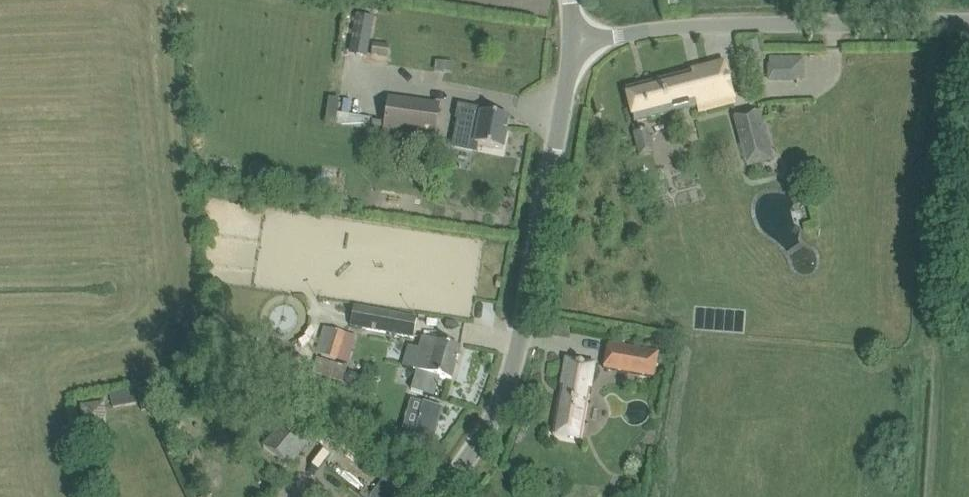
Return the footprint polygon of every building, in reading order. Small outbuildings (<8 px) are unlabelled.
[(668,9),(680,8),(679,0),(668,0),(668,9)] [(371,56),(388,58),(390,44),(373,42),(371,56)] [(768,81),(797,81),(797,80),(803,80),(803,57),(768,56),(768,81)] [(626,89),(634,122),(698,106),(699,111),(733,102),(723,63),(626,89)] [(327,122),(371,126),(372,114),(341,111),(342,98),(329,97),(327,122)] [(384,132),(434,138),(438,105),(389,98),(384,132)] [(474,150),(476,143),(503,149),(509,117),(498,115),(499,112),(458,104),(455,119),(460,120),(455,146),(474,150)] [(734,117),(747,166),(771,159),(759,110),(734,117)] [(632,133),(638,157),(654,153),(648,129),(632,133)] [(362,326),(362,327),(412,337),(416,316),(366,306),(366,309),(353,307),(350,323),(362,326)] [(337,359),(345,332),(323,325),(315,352),(337,359)] [(416,370),(410,389),(433,396),(438,377),(451,380),(460,348),(441,343),(437,341),(422,337),(413,369),(416,370)] [(604,368),(654,377),(658,352),(608,343),(604,368)] [(552,435),(580,440),(594,364),(566,359),(552,435)] [(345,373),(344,377),(346,382),(356,385),(360,383),(361,378),(359,374),(350,371),(345,373)] [(81,404),(85,426),(108,422),(104,400),(81,404)] [(401,432),(397,448),(427,457),(427,458),(428,458),(441,414),(440,413),(439,415),(422,410),(415,436),(401,432)] [(262,446),(288,467),(316,433),(289,413),(262,446)] [(373,496),(395,496),(399,486),(380,479),(373,496)]
